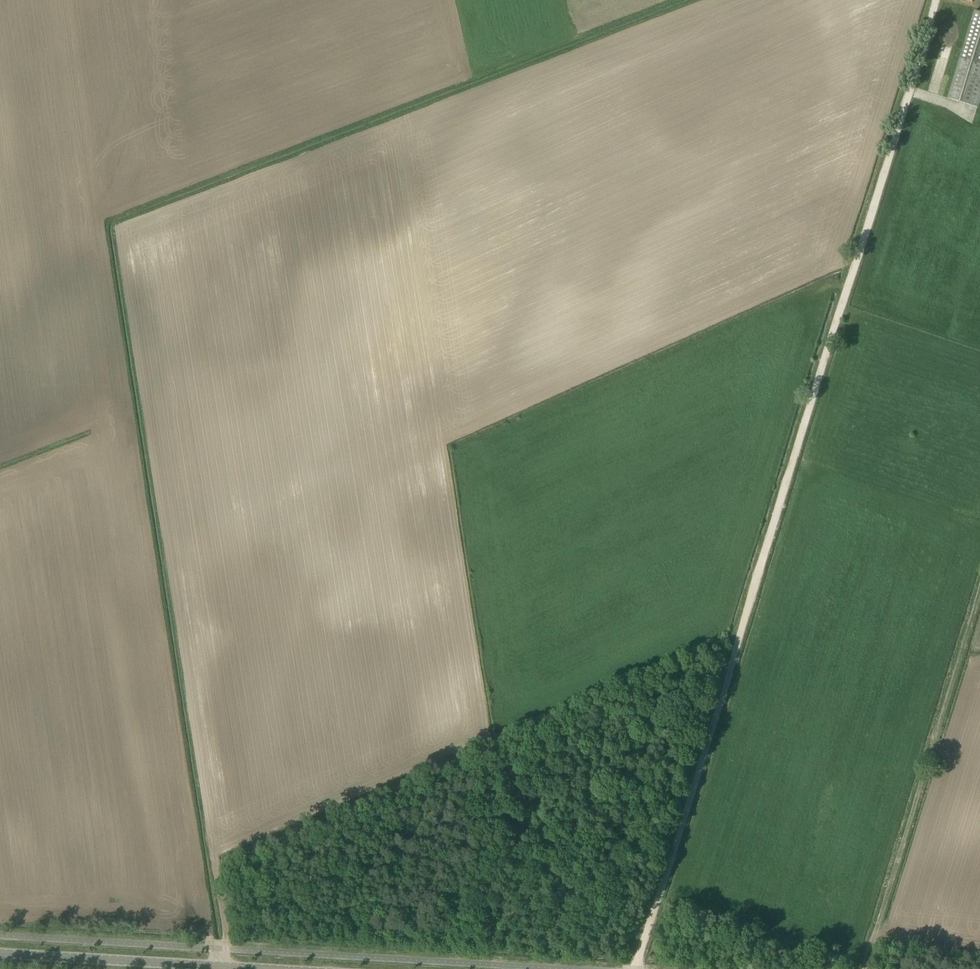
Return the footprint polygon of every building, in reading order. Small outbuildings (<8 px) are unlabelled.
[(975,10),(948,98),(978,107),(979,101),(979,12),(975,10)] [(932,83),(941,85),(945,68),(936,65),(932,83)]
